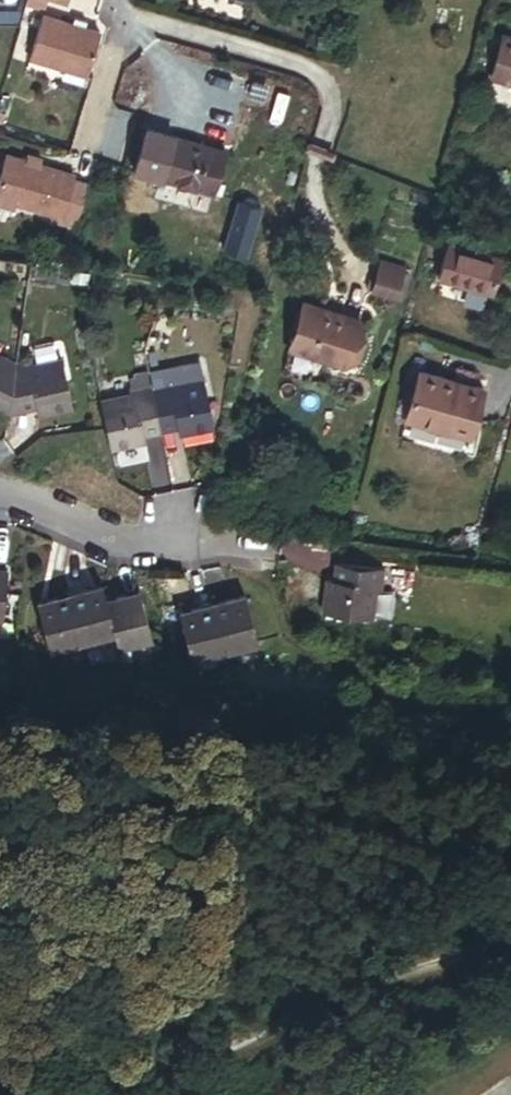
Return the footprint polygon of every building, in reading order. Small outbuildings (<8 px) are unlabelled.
[(227,3),(246,9),(248,0),(228,0),(227,3)] [(101,32),(43,16),(30,62),(88,78),(101,32)] [(504,26),(492,69),(510,74),(510,28),(504,26)] [(172,140),(161,183),(214,195),(224,153),(172,140)] [(92,186),(77,182),(78,178),(43,167),(45,160),(29,155),(27,161),(9,156),(0,186),(0,224),(11,227),(15,212),(17,212),(19,207),(64,221),(63,226),(78,230),(92,186)] [(228,233),(222,252),(258,263),(273,212),(238,201),(228,233)] [(452,241),(441,274),(493,291),(504,258),(452,241)] [(369,295),(402,300),(408,263),(375,257),(369,295)] [(308,297),(299,344),(361,356),(370,309),(308,297)] [(9,417),(36,411),(37,417),(74,409),(63,361),(33,367),(32,361),(16,363),(1,356),(0,358),(0,412),(9,417)] [(425,362),(412,410),(475,428),(489,380),(425,362)] [(181,430),(182,435),(218,428),(205,364),(153,374),(155,383),(166,433),(181,430)] [(166,433),(155,383),(134,388),(135,394),(106,400),(116,450),(149,443),(148,437),(166,433)] [(492,511),(489,522),(497,524),(505,526),(508,515),(492,511)] [(484,534),(493,537),(497,524),(489,522),(487,521),(484,534)] [(328,579),(323,615),(375,621),(375,618),(391,620),(394,593),(383,592),(385,569),(335,563),(333,580),(328,579)] [(104,587),(37,605),(51,652),(117,634),(108,602),(104,587)] [(141,593),(108,602),(117,634),(121,649),(154,639),(141,593)] [(248,597),(181,615),(193,661),(260,643),(248,597)]
